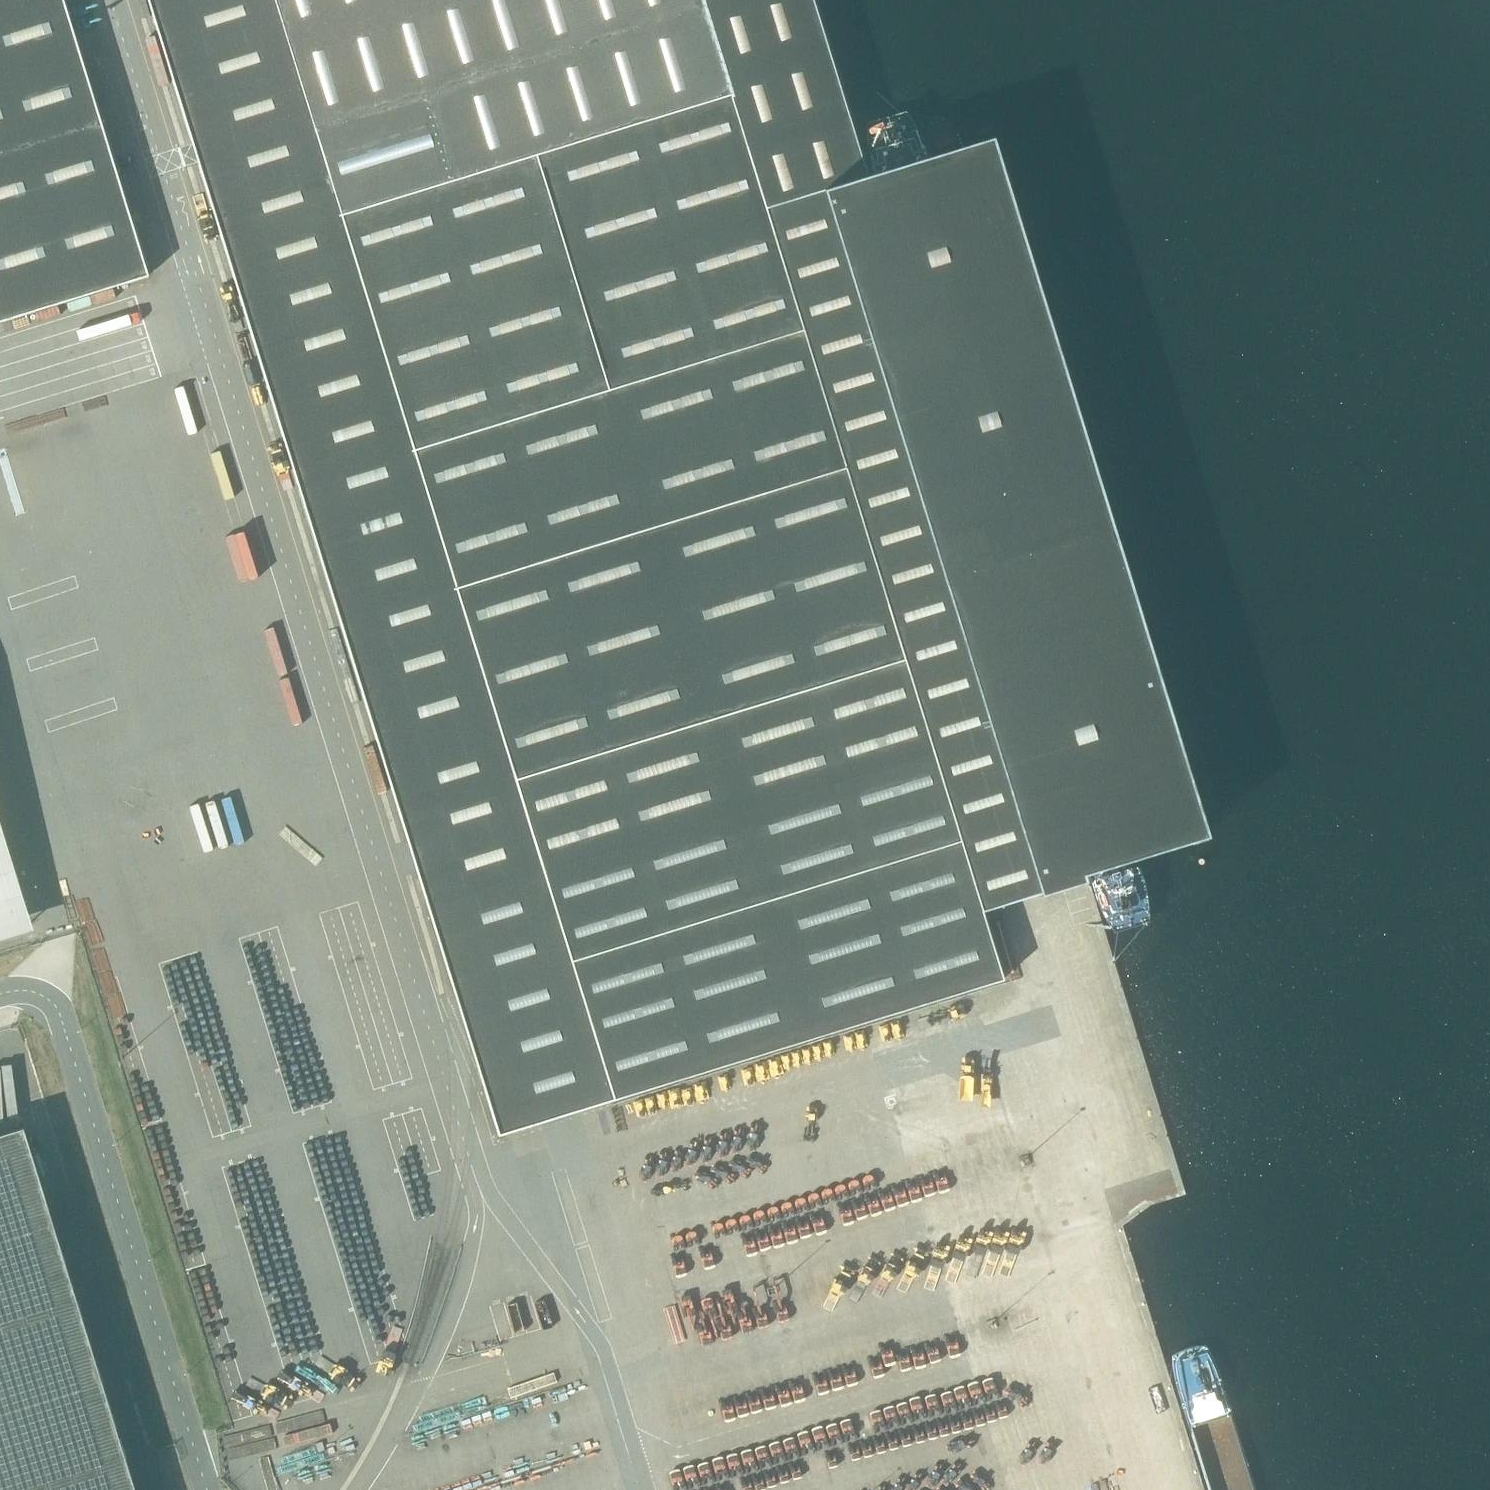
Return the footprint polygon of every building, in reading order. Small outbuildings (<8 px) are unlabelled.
[(149,274),(65,0),(0,0),(0,320),(149,274)] [(418,907),(544,870),(330,174),(276,0),(137,0),(418,907)] [(330,174),(544,870),(933,751),(732,94),(703,0),(276,0),(330,174)] [(44,925),(0,780),(0,936),(44,925)] [(814,1031),(1006,981),(987,905),(1013,898),(1009,883),(969,878),(954,895),(926,871),(933,896),(878,910),(897,912),(902,930),(873,937),(883,938),(882,952),(894,953),(885,956),(900,969),(843,984),(856,996),(845,1009),(823,1015),(809,1002),(806,1026),(754,1019),(750,1053),(789,1043),(785,1027),(814,1031)] [(24,1126),(0,1133),(0,1489),(136,1489),(24,1126)]
